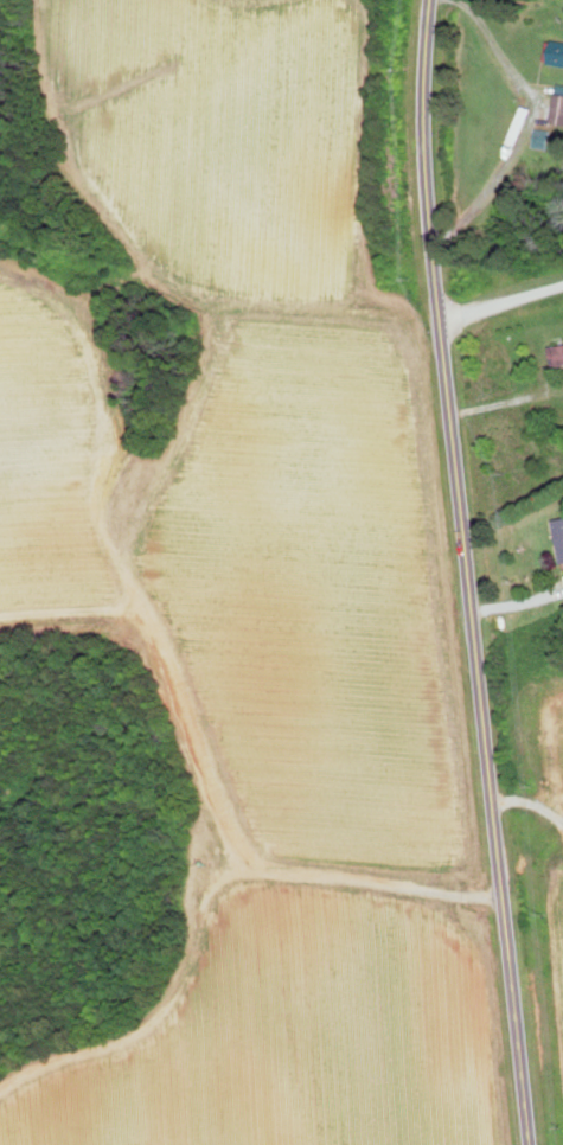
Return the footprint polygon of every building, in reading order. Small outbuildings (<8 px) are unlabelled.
[(547,62),(562,65),(562,41),(550,39),(547,62)] [(559,92),(554,121),(562,123),(562,93),(559,92)] [(535,146),(550,149),(554,130),(539,127),(535,146)] [(558,364),(562,363),(562,343),(553,345),(558,364)]
